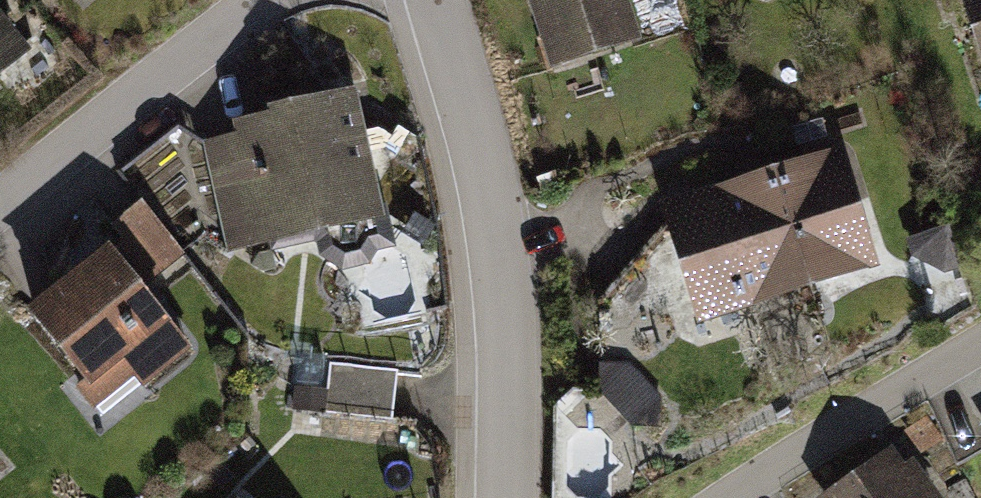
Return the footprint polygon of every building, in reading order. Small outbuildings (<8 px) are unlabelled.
[(555,74),(642,48),(628,0),(533,0),(555,74)] [(980,59),(980,0),(963,0),(980,59)] [(32,54),(0,15),(0,79),(32,54)] [(240,148),(203,156),(228,263),(389,227),(360,102),(274,121),(276,128),(238,136),(240,148)] [(846,165),(784,184),(820,300),(882,281),(846,165)] [(784,184),(669,219),(705,335),(820,300),(784,184)] [(62,304),(36,323),(91,396),(84,401),(97,419),(139,387),(147,396),(197,358),(153,300),(191,272),(147,212),(115,237),(124,248),(58,298),(62,304)] [(636,417),(658,395),(616,353),(593,376),(636,417)] [(403,380),(333,375),(329,426),(398,431),(403,380)] [(820,497),(925,497),(890,449),(820,497)]
